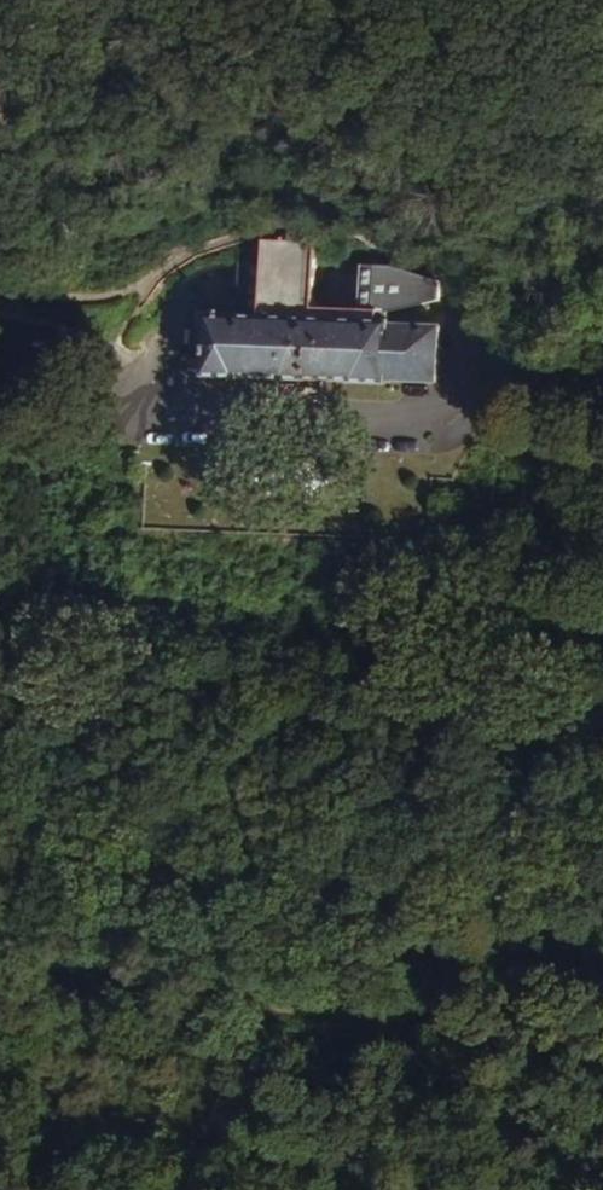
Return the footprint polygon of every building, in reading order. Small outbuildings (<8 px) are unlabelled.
[(454,387),(455,326),(397,323),(397,313),(443,307),(443,286),(401,270),(369,269),(367,312),(374,313),(374,323),(317,321),(318,249),(271,246),(270,265),(248,262),(249,321),(219,320),(214,385),(454,387)]
